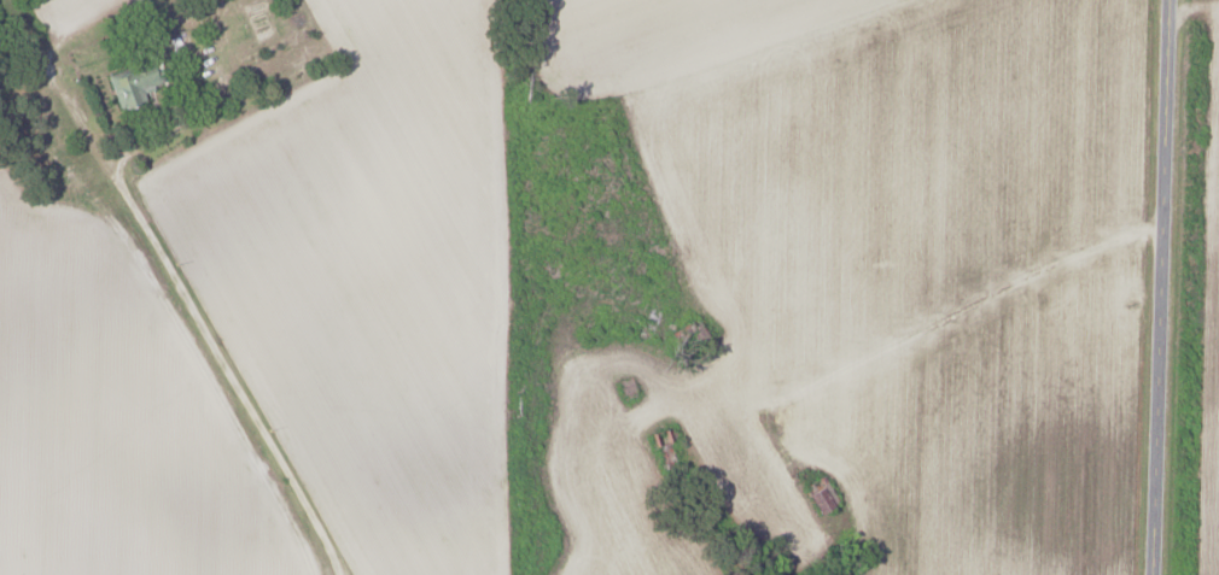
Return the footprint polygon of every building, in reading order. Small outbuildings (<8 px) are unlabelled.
[(159,83),(151,61),(104,79),(117,111),(143,100),(139,90),(159,83)]
